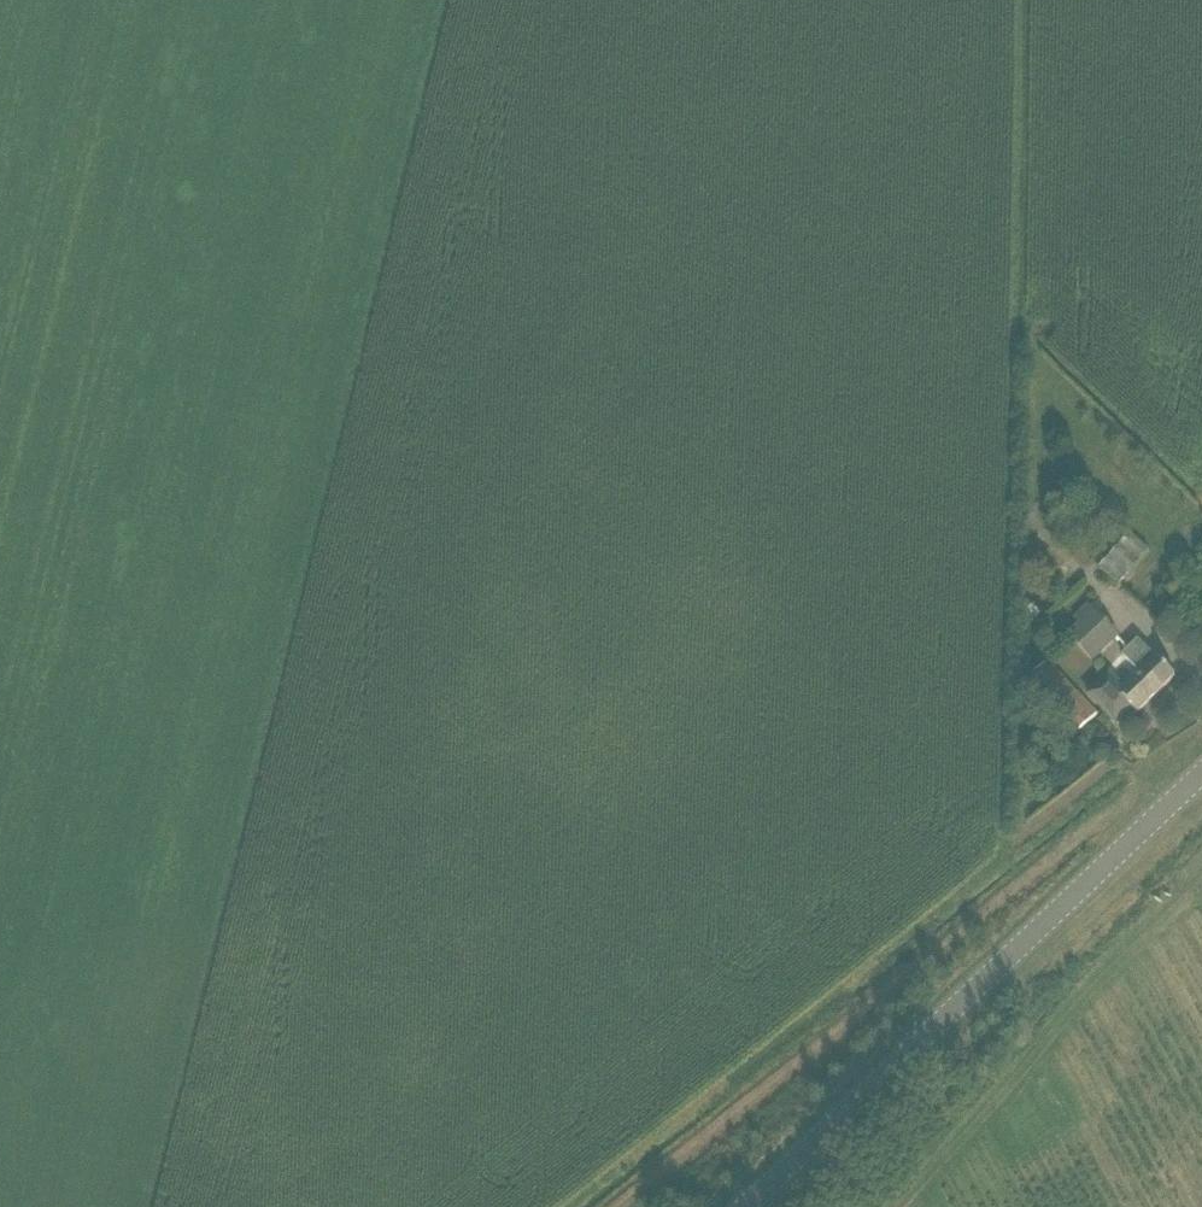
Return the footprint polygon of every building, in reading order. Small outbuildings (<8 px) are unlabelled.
[(1099,566),(1118,585),(1150,554),(1131,534),(1099,566)] [(1066,637),(1092,664),(1119,639),(1088,606),(1073,620),(1078,626),(1066,637)] [(1175,678),(1138,641),(1122,656),(1141,675),(1126,690),(1109,673),(1085,697),(1114,727),(1132,709),(1137,715),(1175,678)] [(1079,733),(1098,715),(1049,663),(1030,681),(1079,733)]
